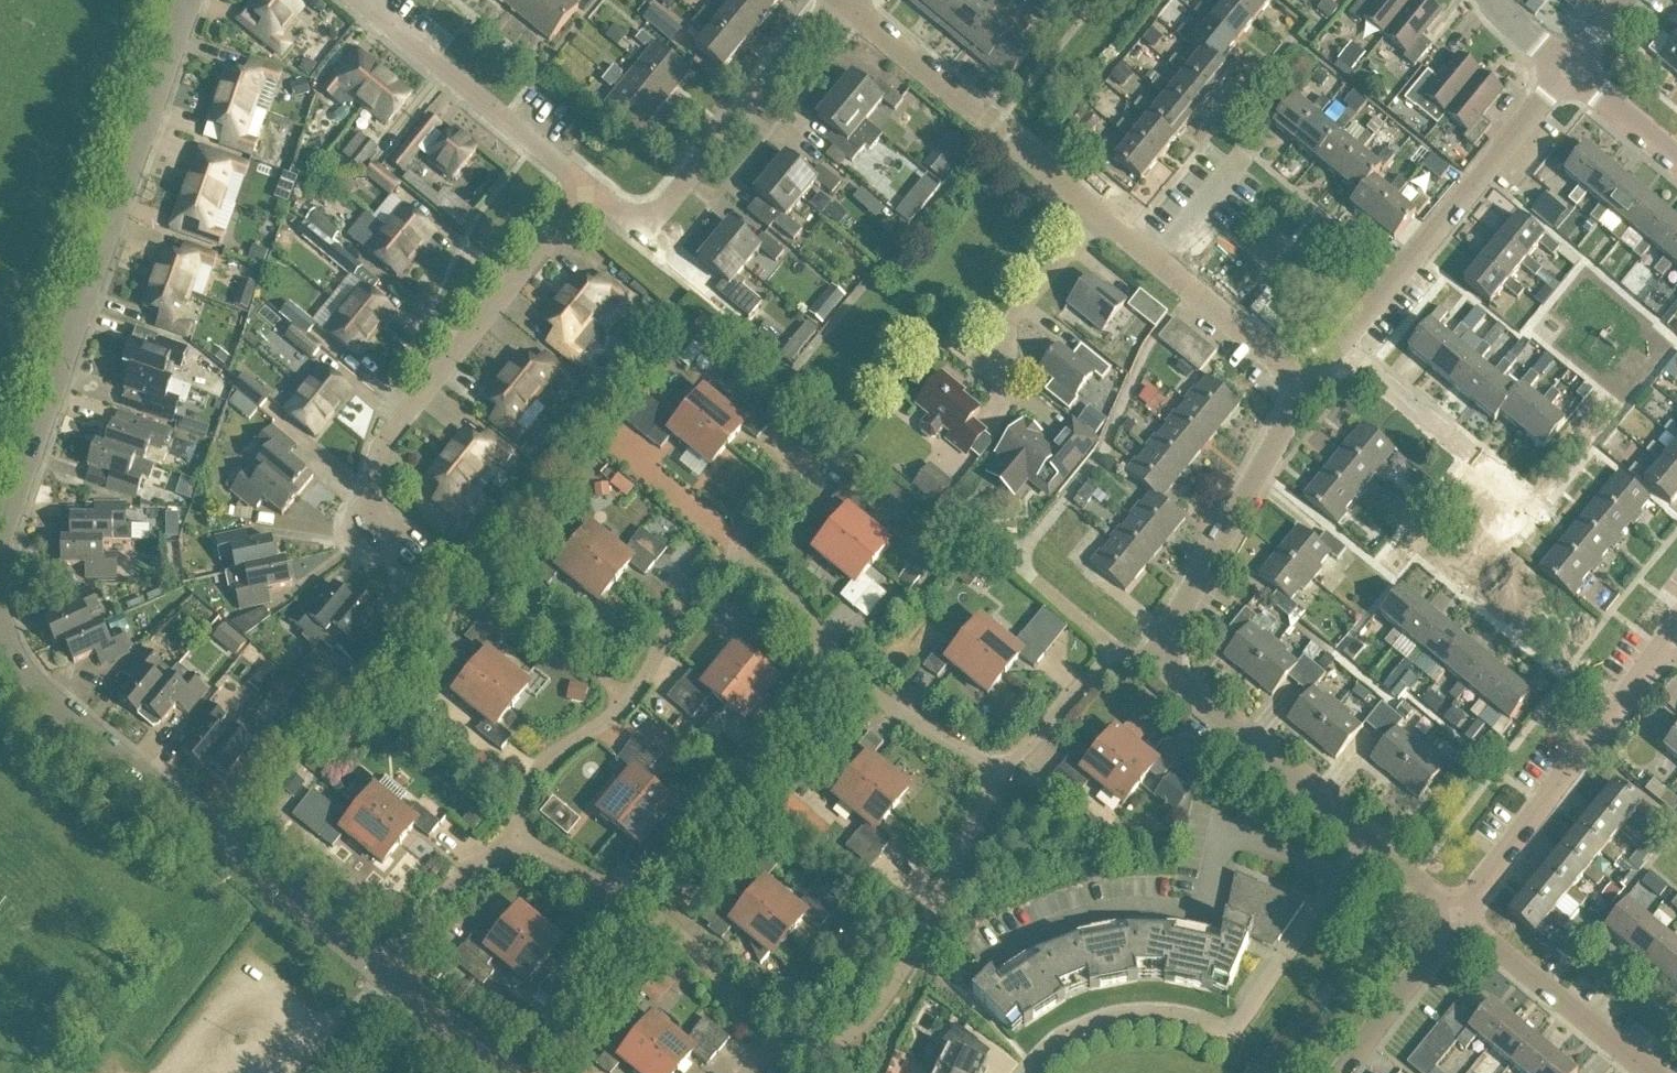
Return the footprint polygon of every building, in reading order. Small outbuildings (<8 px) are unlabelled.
[(280,57),(290,46),(279,37),(303,9),(292,0),(258,0),(248,12),(263,25),(254,35),(280,57)] [(508,9),(516,0),(497,0),(508,9)] [(508,9),(529,26),(551,0),(516,0),(508,9)] [(529,26),(550,43),(578,7),(569,0),(551,0),(529,26)] [(774,11),(761,0),(737,0),(730,8),(758,31),(774,11)] [(784,0),(761,0),(774,11),(784,0)] [(926,16),(939,0),(906,0),(926,16)] [(926,16),(946,33),(972,2),(969,0),(939,0),(926,16)] [(946,33),(967,50),(993,19),(1005,4),(1000,0),(995,0),(985,13),(972,2),(946,33)] [(1227,5),(1229,3),(1255,24),(1273,2),(1270,0),(1221,0),(1227,5)] [(1351,15),(1362,24),(1365,20),(1386,38),(1418,0),(1381,0),(1379,3),(1376,0),(1363,0),(1351,15)] [(1386,38),(1408,56),(1404,60),(1415,69),(1433,48),(1423,39),(1443,14),(1426,0),(1418,0),(1386,38)] [(1584,0),(1563,0),(1575,10),(1584,0)] [(1202,7),(1195,15),(1209,27),(1211,24),(1237,46),(1255,24),(1229,3),(1227,5),(1216,19),(1202,7)] [(1337,14),(1326,5),(1319,13),(1330,22),(1337,14)] [(644,20),(662,35),(672,44),(683,32),(654,8),(644,20)] [(741,52),(758,31),(730,8),(719,21),(706,10),(699,17),(737,48),(741,52)] [(993,19),(967,50),(987,67),(1025,21),(1018,15),(1006,30),(993,19)] [(741,52),(737,48),(699,17),(693,25),(706,36),(696,49),(724,72),(741,52)] [(1665,35),(1676,44),(1661,62),(1676,75),(1676,20),(1665,35)] [(1025,21),(987,67),(1008,84),(1034,52),(1021,42),(1033,27),(1025,21)] [(1184,29),(1178,37),(1191,48),(1193,46),(1203,55),(1204,54),(1220,67),(1237,46),(1211,24),(1209,27),(1198,41),(1184,29)] [(616,46),(624,36),(616,29),(607,39),(616,46)] [(1152,50),(1160,40),(1152,33),(1144,43),(1152,50)] [(642,34),(635,42),(649,54),(639,67),(673,95),(691,73),(642,34)] [(1176,58),(1170,65),(1185,77),(1187,75),(1214,97),(1231,76),(1220,67),(1204,54),(1203,55),(1191,70),(1176,58)] [(1359,65),(1346,54),(1339,63),(1353,74),(1359,65)] [(1447,117),(1482,75),(1460,57),(1440,82),(1429,73),(1411,94),(1405,102),(1438,128),(1447,117)] [(365,108),(389,80),(365,60),(353,74),(344,66),(322,92),(344,111),(347,106),(351,109),(357,101),(365,108)] [(276,89),(281,74),(249,63),(244,77),(227,71),(217,99),(254,112),(264,84),(276,89)] [(311,79),(318,69),(310,64),(303,74),(311,79)] [(1121,66),(1110,81),(1123,91),(1134,76),(1121,66)] [(614,68),(608,76),(656,115),(673,95),(639,67),(628,80),(614,68)] [(1329,82),(1319,74),(1313,81),(1323,90),(1329,82)] [(1159,80),(1152,88),(1167,100),(1169,97),(1196,119),(1214,97),(1187,75),(1185,77),(1173,92),(1159,80)] [(1482,75),(1447,117),(1468,135),(1464,141),(1475,150),(1492,129),(1482,120),(1504,93),(1482,75)] [(608,76),(602,83),(616,94),(605,108),(639,136),(656,115),(608,76)] [(896,113),(904,103),(883,85),(875,95),(853,77),(836,98),(866,123),(883,103),(896,113)] [(388,126),(411,98),(389,80),(365,108),(388,126)] [(310,96),(306,84),(296,87),(300,100),(310,96)] [(1141,101),(1135,109),(1150,121),(1152,119),(1178,140),(1196,119),(1169,97),(1167,100),(1156,113),(1141,101)] [(883,138),(866,123),(836,98),(818,120),(840,137),(832,147),(853,164),(866,148),(872,152),(883,138)] [(217,99),(208,127),(225,133),(220,146),(254,158),(268,117),(254,112),(217,99)] [(1295,101),(1273,127),(1296,146),(1317,120),(1319,121),(1331,107),(1322,99),(1310,114),(1295,101)] [(1086,144),(1100,127),(1083,113),(1069,130),(1086,144)] [(1317,120),(1296,146),(1317,163),(1339,137),(1340,139),(1352,124),(1344,117),(1332,132),(1319,121),(1317,120)] [(453,180),(476,152),(453,132),(445,141),(435,133),(441,127),(429,118),(391,163),(402,172),(419,152),(453,180)] [(1123,122),(1117,130),(1132,143),(1134,140),(1160,162),(1178,140),(1152,119),(1150,121),(1138,135),(1123,122)] [(1377,121),(1368,131),(1376,138),(1385,127),(1377,121)] [(1339,137),(1317,163),(1338,181),(1360,154),(1362,156),(1374,142),(1365,134),(1353,149),(1340,139),(1339,137)] [(1106,145),(1099,152),(1115,165),(1117,162),(1143,184),(1160,162),(1134,140),(1132,143),(1121,157),(1106,145)] [(367,142),(350,162),(361,171),(377,151),(367,142)] [(1586,149),(1564,176),(1581,189),(1569,203),(1577,210),(1588,196),(1588,195),(1610,169),(1586,149)] [(938,151),(925,167),(942,181),(955,165),(938,151)] [(1360,154),(1338,181),(1358,197),(1359,198),(1372,182),(1373,183),(1382,172),(1383,174),(1395,159),(1387,153),(1376,167),(1362,156),(1360,154)] [(244,181),(249,167),(217,156),(213,168),(195,162),(185,190),(223,203),(232,176),(244,181)] [(833,196),(841,186),(820,169),(812,178),(787,157),(771,176),(802,201),(817,183),(833,196)] [(1450,172),(1432,158),(1424,168),(1441,182),(1450,172)] [(391,196),(399,186),(374,165),(366,175),(391,196)] [(1610,169),(1588,195),(1588,196),(1602,207),(1590,221),(1598,228),(1610,214),(1609,213),(1631,186),(1610,169)] [(786,219),(802,201),(771,176),(756,194),(781,215),(773,225),(794,242),(802,233),(786,219)] [(295,190),(298,182),(285,177),(282,186),(295,190)] [(419,184),(409,177),(403,183),(413,191),(419,184)] [(1358,197),(1351,206),(1374,225),(1394,200),(1396,201),(1408,186),(1400,180),(1388,195),(1373,183),(1372,182),(1359,198),(1358,197)] [(1609,213),(1610,214),(1623,225),(1612,239),(1619,245),(1631,231),(1630,231),(1652,204),(1631,186),(1609,213)] [(213,231),(223,203),(185,190),(176,219),(193,225),(188,238),(221,249),(225,236),(213,231)] [(1394,200),(1374,225),(1395,242),(1415,217),(1417,219),(1429,204),(1421,197),(1408,212),(1396,201),(1394,200)] [(1555,230),(1567,216),(1546,197),(1534,211),(1555,230)] [(1630,231),(1631,231),(1645,242),(1633,256),(1641,263),(1652,249),(1652,248),(1674,222),(1652,204),(1630,231)] [(415,255),(434,232),(405,208),(386,231),(415,255)] [(840,229),(849,219),(839,210),(830,220),(840,229)] [(333,243),(341,234),(314,212),(306,222),(314,228),(333,243)] [(415,255),(386,231),(368,216),(349,239),(396,278),(415,255)] [(1518,220),(1500,241),(1526,263),(1528,261),(1539,247),(1553,259),(1560,251),(1545,239),(1543,241),(1518,220)] [(1652,249),(1666,260),(1654,274),(1662,281),(1674,267),(1673,266),(1676,261),(1676,225),(1674,222),(1652,248),(1652,249)] [(776,264),(784,254),(763,237),(755,246),(730,225),(715,244),(745,269),(760,251),(776,264)] [(364,271),(365,269),(333,243),(314,228),(304,240),(355,281),(364,271)] [(1500,241),(1483,263),(1508,284),(1510,282),(1522,268),(1536,280),(1542,272),(1528,261),(1526,263),(1500,241)] [(751,321),(763,306),(743,289),(746,286),(737,279),(745,269),(715,244),(699,262),(725,283),(717,293),(751,321)] [(262,246),(256,257),(271,266),(277,255),(262,246)] [(213,272),(218,259),(185,247),(181,259),(164,254),(154,282),(191,295),(201,268),(213,272)] [(1483,263),(1464,284),(1490,306),(1503,290),(1517,302),(1524,294),(1510,282),(1508,284),(1483,263)] [(364,271),(355,281),(363,288),(344,311),(374,336),(393,313),(372,296),(381,285),(364,271)] [(1542,272),(1536,280),(1554,296),(1560,288),(1542,272)] [(621,309),(630,297),(604,276),(594,287),(580,276),(561,299),(591,323),(610,300),(621,309)] [(1103,333),(1127,304),(1114,294),(1112,297),(1090,280),(1069,306),(1103,333)] [(182,323),(191,295),(154,282),(144,310),(161,316),(157,329),(189,340),(194,327),(182,323)] [(247,283),(240,304),(239,307),(249,311),(258,286),(247,283)] [(1128,311),(1154,332),(1156,333),(1168,318),(1140,296),(1128,311)] [(574,345),(591,323),(561,299),(543,322),(556,333),(548,343),(575,365),(584,353),(574,345)] [(834,314),(823,304),(822,303),(810,316),(822,327),(834,314)] [(295,328),(306,337),(315,326),(289,305),(280,315),(295,328)] [(1471,336),(1486,318),(1476,309),(1460,328),(1468,334),(1471,336)] [(355,359),(374,336),(344,311),(325,335),(355,359)] [(1430,327),(1409,352),(1429,369),(1451,343),(1449,342),(1435,331),(1447,317),(1440,311),(1428,325),(1430,327)] [(1558,342),(1568,328),(1546,312),(1536,326),(1558,342)] [(714,326),(704,318),(696,328),(706,337),(714,326)] [(1168,349),(1185,329),(1175,320),(1158,341),(1168,349)] [(791,366),(818,332),(808,325),(781,358),(791,366)] [(319,348),(306,337),(295,328),(285,339),(310,359),(319,348)] [(1451,343),(1429,369),(1451,388),(1472,362),(1470,360),(1456,348),(1468,334),(1460,328),(1449,342),(1451,343)] [(1178,358),(1195,337),(1185,329),(1168,349),(1178,358)] [(1188,366),(1206,346),(1195,337),(1178,358),(1188,366)] [(182,372),(190,350),(160,339),(155,353),(133,345),(125,368),(133,371),(165,382),(165,381),(170,368),(182,372)] [(1206,346),(1188,366),(1198,375),(1216,355),(1206,346)] [(1472,362),(1451,388),(1472,405),(1493,379),(1491,378),(1478,367),(1490,352),(1482,346),(1470,360),(1472,362)] [(1040,372),(1054,383),(1046,393),(1069,413),(1078,401),(1076,399),(1094,376),(1103,383),(1111,372),(1089,354),(1080,364),(1060,348),(1040,372)] [(562,388),(572,377),(545,355),(537,365),(522,354),(504,377),(534,401),(552,380),(562,388)] [(1498,416),(1514,397),(1499,384),(1511,370),(1503,363),(1491,378),(1493,379),(1472,405),(1493,423),(1498,416)] [(1193,374),(1183,365),(1177,372),(1187,381),(1193,374)] [(333,416),(352,394),(322,369),(303,392),(333,416)] [(192,390),(165,381),(165,382),(133,371),(125,393),(147,401),(143,414),(173,424),(181,402),(187,404),(192,390)] [(1542,407),(1540,406),(1527,395),(1539,381),(1531,374),(1518,390),(1519,391),(1514,397),(1498,416),(1520,434),(1542,407)] [(259,410),(270,397),(245,376),(234,390),(259,410)] [(515,425),(534,401),(504,377),(485,400),(499,411),(490,422),(517,444),(525,433),(515,425)] [(967,456),(985,434),(971,423),(979,413),(955,392),(957,389),(942,377),(917,407),(930,418),(922,427),(923,434),(932,442),(939,441),(947,432),(951,435),(947,440),(967,456)] [(1184,404),(1185,405),(1219,433),(1240,407),(1207,379),(1196,392),(1195,391),(1184,404)] [(768,430),(753,417),(765,403),(755,395),(743,409),(744,410),(736,420),(726,412),(733,403),(712,386),(705,395),(704,394),(688,414),(686,413),(729,449),(730,449),(728,447),(742,430),(757,442),(768,430)] [(314,439),(333,416),(303,392),(285,415),(314,439)] [(1542,407),(1520,434),(1542,453),(1565,426),(1548,412),(1560,399),(1552,392),(1540,406),(1542,407)] [(1175,415),(1164,428),(1166,429),(1199,456),(1219,433),(1185,405),(1176,416),(1175,415)] [(667,416),(647,441),(648,442),(661,452),(673,437),(711,468),(727,448),(729,450),(729,449),(686,413),(686,414),(687,415),(678,426),(668,418),(669,417),(667,416)] [(1104,427),(1087,413),(1079,423),(1096,437),(1104,427)] [(113,427),(105,449),(104,450),(136,461),(163,471),(169,454),(163,452),(171,431),(140,421),(136,435),(113,427)] [(1045,500),(1053,490),(1076,462),(1092,443),(1073,427),(1051,451),(1036,438),(1039,434),(1028,424),(1024,428),(1022,427),(999,455),(996,458),(1000,461),(986,477),(1015,502),(1028,486),(1045,500)] [(1130,437),(1136,428),(1130,424),(1123,432),(1130,437)] [(1664,433),(1676,444),(1676,431),(1671,425),(1664,433)] [(291,492),(307,473),(288,458),(297,447),(273,427),(258,445),(268,454),(259,465),(266,472),(291,492)] [(1363,427),(1343,452),(1374,478),(1377,480),(1387,468),(1384,466),(1395,453),(1363,427)] [(1155,438),(1145,451),(1146,452),(1179,480),(1199,456),(1166,429),(1157,439),(1155,438)] [(506,466),(515,455),(489,434),(480,444),(466,432),(446,456),(477,481),(496,458),(506,466)] [(104,450),(105,449),(96,446),(88,470),(111,478),(106,490),(137,500),(144,479),(132,474),(136,461),(104,450)] [(1646,455),(1660,466),(1662,464),(1676,477),(1676,446),(1667,459),(1652,447),(1646,455)] [(1136,462),(1126,475),(1151,496),(1152,495),(1161,503),(1161,502),(1179,480),(1146,452),(1137,463),(1136,462)] [(1343,452),(1323,475),(1355,501),(1357,503),(1367,491),(1364,489),(1374,478),(1343,452)] [(459,504),(477,481),(446,456),(428,478),(443,491),(434,502),(460,523),(468,512),(459,504)] [(1628,476),(1642,489),(1644,487),(1670,508),(1676,500),(1676,477),(1662,464),(1660,466),(1649,480),(1635,468),(1628,476)] [(936,508),(954,486),(932,468),(914,490),(936,508)] [(299,498),(291,492),(266,472),(257,483),(246,475),(232,493),(256,513),(265,502),(283,517),(299,498)] [(1323,475),(1303,499),(1337,527),(1347,515),(1345,513),(1355,501),(1323,475)] [(1618,476),(1597,501),(1629,527),(1632,529),(1641,518),(1639,516),(1650,502),(1618,476)] [(892,508),(902,495),(892,487),(882,500),(892,508)] [(610,498),(609,488),(596,489),(597,500),(610,498)] [(1087,507),(1096,496),(1087,488),(1078,499),(1087,507)] [(830,532),(874,568),(874,567),(873,566),(889,546),(857,520),(866,510),(867,511),(867,510),(842,489),(841,490),(842,490),(831,503),(846,515),(832,533),(831,532),(830,532)] [(959,535),(976,515),(951,494),(934,514),(959,535)] [(1130,519),(1131,520),(1164,547),(1185,521),(1161,502),(1161,503),(1152,495),(1151,496),(1141,508),(1140,507),(1130,519)] [(1597,501),(1578,525),(1609,551),(1612,553),(1622,541),(1620,538),(1629,527),(1597,501)] [(127,528),(128,505),(96,504),(96,518),(72,518),(72,542),(105,544),(133,544),(133,528),(127,528)] [(1120,530),(1110,543),(1111,544),(1144,572),(1164,547),(1131,520),(1121,531),(1120,530)] [(1578,525),(1558,548),(1590,574),(1592,577),(1603,564),(1600,562),(1609,551),(1578,525)] [(1299,530),(1280,554),(1313,582),(1323,570),(1328,575),(1347,551),(1327,535),(1327,534),(1317,546),(1299,530)] [(574,550),(617,585),(616,584),(630,566),(645,579),(656,566),(656,567),(657,565),(632,545),(631,546),(632,546),(623,556),(592,531),(576,551),(574,549),(574,550)] [(245,572),(278,564),(273,541),(250,546),(247,532),(216,539),(220,561),(233,559),(236,573),(245,572)] [(873,568),(874,568),(830,532),(830,533),(831,534),(815,554),(853,585),(841,600),(853,610),(853,611),(854,612),(875,586),(874,586),(873,586),(863,578),(872,567),(873,568)] [(72,542),(62,541),(62,566),(86,567),(86,581),(118,581),(119,558),(105,558),(105,544),(72,542)] [(1101,554),(1091,566),(1125,594),(1144,572),(1111,544),(1102,555),(1101,554)] [(1558,548),(1538,572),(1573,600),(1582,588),(1580,586),(1590,574),(1558,548)] [(617,586),(617,585),(574,550),(573,550),(575,552),(566,563),(556,554),(556,553),(555,553),(534,578),(535,579),(536,578),(549,588),(561,573),(599,605),(615,585),(617,586)] [(1280,554),(1259,579),(1277,594),(1269,603),(1290,621),(1299,609),(1292,603),(1301,592),(1303,593),(1313,582),(1280,554)] [(268,592),(292,587),(287,562),(278,564),(245,572),(236,573),(227,575),(230,590),(234,589),(239,612),(271,605),(268,592)] [(921,578),(908,568),(898,579),(911,590),(921,578)] [(164,587),(179,587),(179,574),(164,574),(164,587)] [(468,589),(472,583),(463,575),(455,585),(461,590),(468,589)] [(333,627),(354,603),(353,602),(334,587),(319,605),(309,596),(289,621),(307,636),(304,639),(316,649),(322,642),(334,628),(333,627)] [(64,643),(94,629),(88,616),(100,611),(91,589),(62,602),(68,615),(46,625),(55,647),(64,643)] [(1385,645),(1393,652),(1404,638),(1402,636),(1424,610),(1402,592),(1380,617),(1397,631),(1385,645)] [(354,662),(374,638),(363,629),(378,611),(359,595),(353,602),(354,603),(333,627),(334,628),(322,642),(333,651),(336,647),(354,662)] [(242,619),(246,632),(277,623),(272,610),(242,619)] [(1239,640),(1224,659),(1247,679),(1277,644),(1266,634),(1263,637),(1252,628),(1258,620),(1247,610),(1229,632),(1239,640)] [(1406,663),(1414,669),(1426,656),(1424,654),(1445,628),(1424,610),(1402,636),(1404,638),(1418,648),(1406,663)] [(963,641),(963,642),(1006,677),(1007,677),(1005,676),(1019,659),(1034,671),(1045,658),(1046,659),(1047,658),(1021,637),(1020,638),(1021,638),(1013,649),(981,623),(965,643),(963,641)] [(101,669),(125,658),(131,656),(127,648),(130,647),(124,631),(109,638),(103,625),(94,629),(64,643),(74,664),(95,655),(101,669)] [(1445,671),(1466,646),(1445,628),(1424,654),(1426,656),(1439,667),(1428,680),(1435,687),(1447,673),(1445,671)] [(490,631),(469,656),(471,657),(481,665),(472,676),(471,675),(470,675),(514,711),(514,710),(513,709),(529,689),(491,658),(504,643),(491,633),(491,632),(490,631)] [(944,644),(923,670),(925,671),(925,670),(938,680),(950,666),(988,697),(1004,677),(1006,678),(1006,677),(963,642),(964,644),(955,655),(945,646),(945,645),(944,644)] [(1355,643),(1343,656),(1352,665),(1364,651),(1355,643)] [(1277,644),(1247,679),(1272,699),(1288,681),(1297,689),(1315,667),(1304,658),(1298,666),(1286,656),(1288,653),(1277,644)] [(1466,689),(1488,664),(1466,646),(1445,671),(1447,673),(1460,684),(1449,698),(1457,705),(1468,691),(1466,689)] [(679,687),(678,688),(704,709),(705,708),(704,707),(712,697),(723,706),(722,707),(722,708),(758,664),(756,665),(737,649),(705,687),(691,675),(680,687),(679,687)] [(172,673),(162,665),(144,650),(123,675),(133,683),(118,702),(138,718),(138,717),(144,711),(165,684),(164,683),(172,673)] [(1327,672),(1334,664),(1327,658),(1320,667),(1327,672)] [(280,675),(268,664),(248,687),(260,697),(280,675)] [(758,664),(722,708),(723,708),(724,707),(744,723),(770,692),(780,700),(779,701),(781,702),(801,676),(800,675),(800,676),(787,666),(775,681),(757,666),(759,665),(758,664)] [(1488,707),(1509,682),(1488,664),(1466,689),(1468,691),(1482,702),(1470,716),(1479,723),(1491,709),(1488,707)] [(144,711),(138,717),(152,728),(158,728),(160,724),(161,725),(176,707),(189,717),(209,692),(178,666),(172,673),(164,683),(165,684),(144,711)] [(1308,697),(1287,723),(1311,742),(1339,707),(1328,698),(1326,701),(1314,691),(1327,676),(1315,667),(1297,689),(1308,697)] [(345,670),(318,699),(332,712),(358,682),(345,670)] [(472,677),(455,697),(487,723),(478,733),(478,732),(477,733),(502,754),(503,753),(502,752),(513,740),(498,727),(512,710),(513,711),(514,711),(470,675),(470,676),(472,677)] [(286,676),(270,693),(284,705),(299,687),(286,676)] [(1409,695),(1418,685),(1409,677),(1392,698),(1399,703),(1407,693),(1409,695)] [(1511,724),(1531,700),(1509,682),(1488,707),(1491,709),(1503,720),(1492,734),(1500,740),(1512,726),(1511,724)] [(585,706),(588,690),(575,688),(572,703),(585,706)] [(1370,699),(1359,689),(1353,696),(1365,705),(1370,699)] [(1432,713),(1440,703),(1431,695),(1423,705),(1432,713)] [(208,763),(229,737),(219,728),(227,718),(209,703),(188,728),(198,736),(183,754),(202,771),(208,763)] [(408,704),(402,705),(397,711),(398,717),(404,721),(410,721),(414,715),(414,709),(408,704)] [(1375,734),(1392,714),(1381,706),(1365,726),(1375,734)] [(1339,707),(1311,742),(1335,762),(1361,731),(1349,720),(1351,717),(1339,707)] [(1407,723),(1413,715),(1404,707),(1397,715),(1407,723)] [(1466,721),(1453,711),(1444,722),(1456,733),(1466,721)] [(1408,741),(1396,731),(1403,723),(1392,714),(1375,734),(1385,743),(1369,762),(1394,783),(1423,748),(1410,738),(1408,741)] [(252,769),(273,744),(255,729),(257,726),(246,717),(235,730),(229,737),(208,763),(227,778),(241,760),(252,769)] [(1471,746),(1486,729),(1479,724),(1465,740),(1471,746)] [(1154,764),(1133,747),(1116,733),(1100,753),(1098,752),(1141,788),(1142,787),(1140,786),(1149,775),(1159,783),(1159,784),(1160,785),(1181,760),(1180,759),(1179,759),(1166,749),(1154,764)] [(871,734),(850,760),(851,761),(851,760),(862,768),(853,779),(851,778),(894,814),(895,813),(893,812),(909,792),(871,761),(884,746),(871,736),(872,735),(871,734)] [(1665,750),(1676,761),(1676,736),(1665,750)] [(1423,748),(1394,783),(1418,802),(1433,784),(1444,792),(1461,772),(1449,762),(1443,770),(1431,760),(1434,757),(1423,748)] [(747,775),(758,762),(742,749),(732,762),(747,775)] [(619,833),(655,790),(654,790),(653,791),(642,782),(651,772),(651,773),(652,771),(627,750),(626,752),(627,752),(616,765),(631,777),(600,815),(620,831),(619,833)] [(1141,788),(1098,752),(1098,753),(1099,754),(1085,771),(1070,759),(1059,772),(1059,771),(1058,772),(1083,793),(1084,792),(1083,791),(1092,781),(1123,807),(1140,787),(1141,788)] [(702,794),(712,783),(701,774),(692,786),(702,794)] [(852,780),(835,800),(867,826),(858,836),(858,835),(857,837),(882,857),(883,856),(882,856),(893,843),(878,831),(892,813),(894,815),(894,814),(851,778),(850,779),(852,780)] [(1660,803),(1668,794),(1654,782),(1646,792),(1660,803)] [(1650,823),(1657,815),(1643,803),(1640,805),(1615,785),(1597,807),(1623,828),(1625,825),(1636,811),(1650,823)] [(638,846),(626,861),(638,872),(638,873),(639,873),(660,848),(659,847),(658,848),(648,840),(674,808),(654,792),(655,790),(619,833),(620,834),(621,832),(638,846)] [(358,812),(401,847),(402,847),(400,845),(414,828),(429,840),(440,828),(441,828),(442,827),(416,806),(415,807),(416,808),(408,818),(376,792),(360,812),(359,811),(358,812)] [(1660,803),(1674,815),(1676,811),(1676,801),(1668,794),(1660,803)] [(823,844),(836,829),(797,797),(785,811),(823,844)] [(547,813),(573,836),(586,821),(560,799),(547,813)] [(1640,837),(1625,825),(1623,828),(1597,807),(1579,829),(1606,850),(1608,847),(1619,833),(1633,845),(1640,837)] [(401,848),(401,847),(358,812),(359,813),(350,824),(340,816),(341,815),(340,814),(319,840),(320,841),(320,840),(333,851),(345,836),(383,866),(400,847),(401,848)] [(476,836),(487,822),(475,812),(464,826),(476,836)] [(1106,859),(1120,841),(1092,819),(1078,836),(1106,859)] [(1622,858),(1608,847),(1606,850),(1579,829),(1562,850),(1588,871),(1590,869),(1601,855),(1616,866),(1622,858)] [(1645,870),(1657,850),(1647,844),(1635,864),(1645,870)] [(1604,881),(1590,869),(1588,871),(1562,850),(1544,872),(1570,893),(1573,890),(1584,876),(1598,888),(1604,881)] [(1639,875),(1622,861),(1616,869),(1625,877),(1618,886),(1625,892),(1639,875)] [(1587,902),(1573,890),(1570,893),(1544,872),(1527,893),(1553,915),(1555,912),(1566,898),(1580,910),(1587,902)] [(992,974),(972,994),(1006,1029),(1018,1018),(1024,1027),(1066,1000),(1059,991),(1088,979),(1090,990),(1138,981),(1136,970),(1167,971),(1165,982),(1213,992),(1215,981),(1231,987),(1254,932),(1279,943),(1306,904),(1235,874),(1220,948),(1175,939),(1176,935),(1177,935),(1177,934),(1127,933),(1127,935),(1128,935),(1129,939),(1084,947),(1083,943),(1084,943),(1083,941),(1037,960),(1037,962),(1038,961),(1040,964),(1002,989),(992,974)] [(748,903),(748,904),(791,939),(790,938),(804,920),(819,933),(829,920),(830,921),(831,920),(806,899),(805,900),(806,900),(797,910),(766,885),(749,904),(748,903)] [(1569,923),(1555,912),(1553,915),(1527,893),(1509,915),(1535,937),(1549,920),(1563,931),(1569,923)] [(391,916),(398,908),(389,901),(382,909),(391,916)] [(729,906),(708,932),(709,933),(710,932),(723,942),(735,927),(752,942),(750,945),(751,946),(761,967),(770,956),(773,958),(789,939),(790,940),(791,939),(748,904),(747,904),(749,905),(740,916),(730,908),(730,907),(729,906)] [(1627,904),(1604,932),(1625,950),(1648,923),(1627,904)] [(521,911),(504,932),(545,964),(554,953),(564,961),(563,962),(564,963),(585,938),(584,937),(584,938),(571,927),(559,942),(521,911)] [(1648,923),(1625,950),(1647,968),(1670,941),(1648,923)] [(1577,929),(1561,948),(1557,953),(1569,963),(1576,954),(1577,953),(1578,952),(1588,939),(1577,929)] [(463,949),(463,950),(488,971),(489,970),(488,969),(496,959),(528,985),(545,964),(504,932),(490,949),(475,937),(464,949),(463,949)] [(1647,968),(1669,987),(1676,977),(1676,946),(1670,941),(1647,968)] [(553,978),(547,997),(582,1008),(588,989),(553,978)] [(810,1011),(807,1000),(793,1004),(797,1015),(810,1011)] [(1473,1026),(1481,1016),(1462,1000),(1454,1010),(1473,1026)] [(1490,1050),(1513,1022),(1491,1004),(1481,1016),(1473,1026),(1469,1032),(1478,1040),(1490,1050)] [(1466,1035),(1469,1032),(1473,1026),(1454,1010),(1446,1019),(1466,1035)] [(1458,1044),(1466,1035),(1446,1019),(1439,1029),(1458,1044)] [(654,1020),(637,1041),(676,1072),(678,1072),(692,1056),(707,1069),(718,1056),(718,1057),(730,1042),(705,1021),(693,1035),(694,1036),(685,1046),(654,1020)] [(1513,1022),(1490,1050),(1512,1068),(1535,1040),(1513,1022)] [(938,1072),(940,1072),(986,1072),(988,1069),(967,1059),(978,1044),(956,1027),(940,1047),(941,1048),(942,1047),(948,1050),(938,1072)] [(1450,1054),(1457,1045),(1458,1044),(1439,1029),(1431,1038),(1450,1054)] [(1467,1053),(1478,1040),(1469,1032),(1466,1035),(1458,1044),(1457,1045),(1467,1053)] [(1443,1063),(1450,1054),(1431,1038),(1423,1048),(1443,1063)] [(1512,1068),(1518,1072),(1544,1072),(1556,1058),(1535,1040),(1512,1068)] [(596,1068),(597,1069),(598,1068),(604,1072),(615,1072),(623,1063),(635,1072),(676,1072),(637,1041),(628,1052),(618,1044),(618,1043),(617,1042),(596,1068)] [(1435,1072),(1443,1063),(1423,1048),(1415,1057),(1435,1072)] [(1435,1072),(1415,1057),(1408,1066),(1416,1072),(1434,1072),(1435,1072)] [(1544,1072),(1574,1072),(1556,1058),(1544,1072)]
